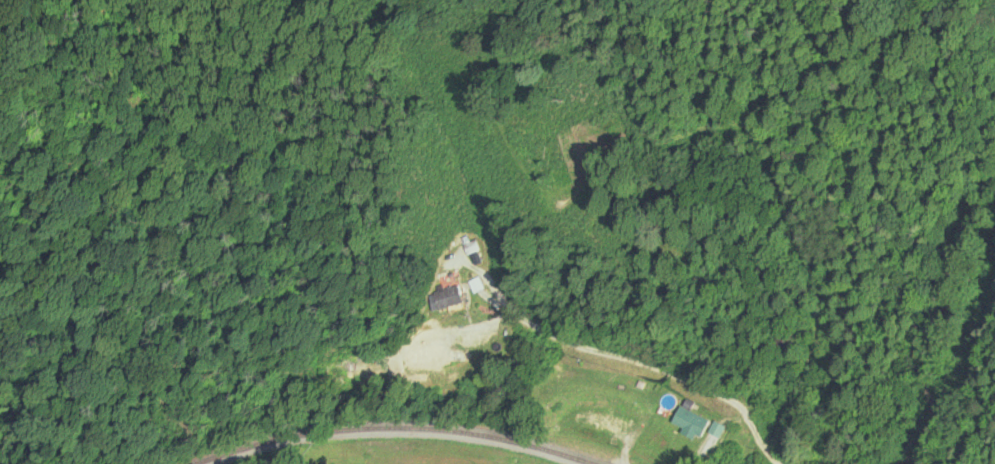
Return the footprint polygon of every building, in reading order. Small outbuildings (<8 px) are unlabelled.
[(467,255),(478,251),(475,241),(463,246),(467,255)] [(432,293),(438,310),(462,303),(456,286),(432,293)] [(671,425),(698,441),(709,422),(689,411),(694,404),(686,399),(671,425)]
